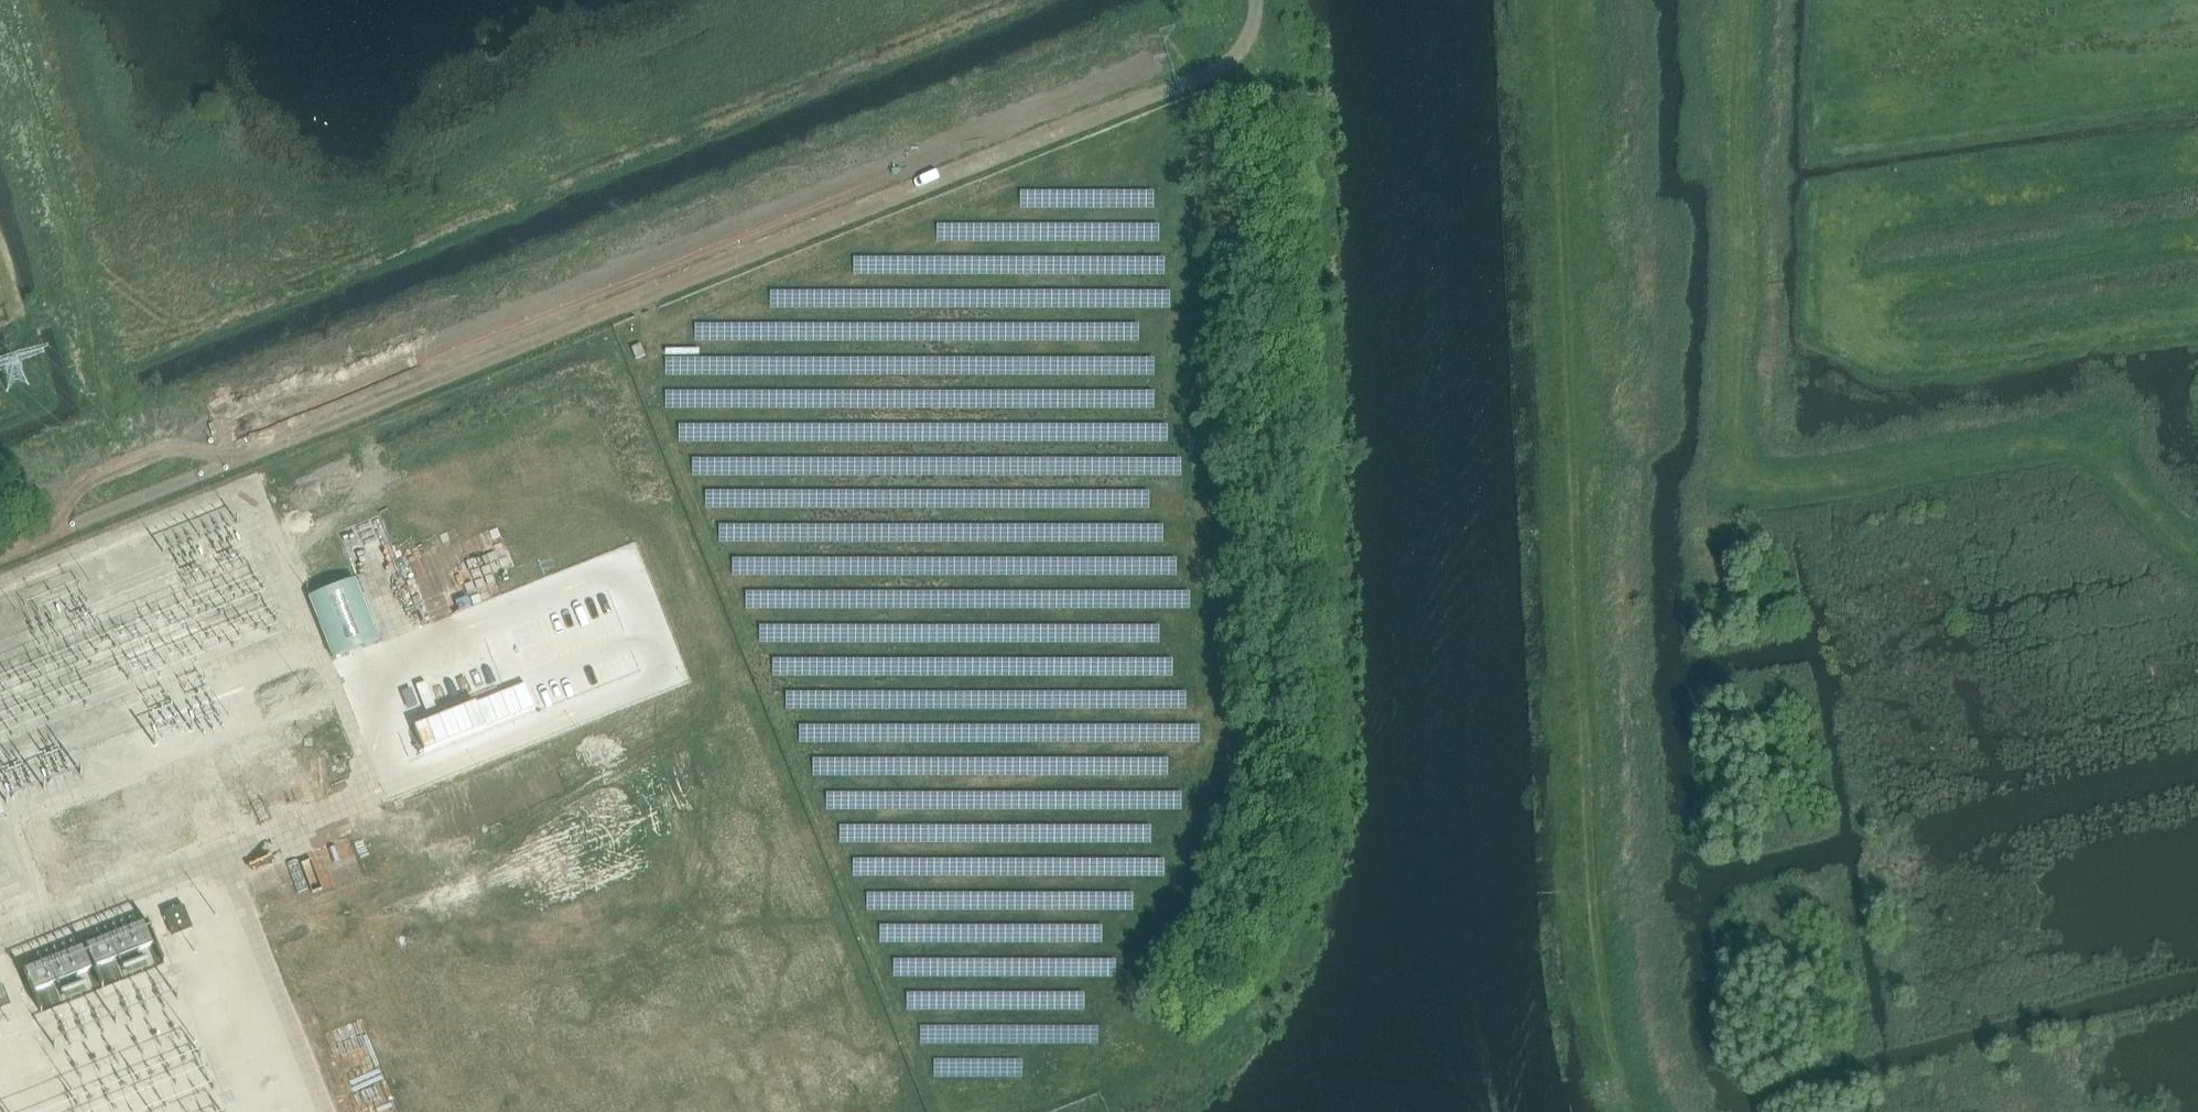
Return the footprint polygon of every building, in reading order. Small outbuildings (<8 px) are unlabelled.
[(268,768),(307,752),(292,717),(253,733),(268,768)] [(191,931),(182,907),(163,915),(172,938),(191,931)] [(24,971),(41,1014),(163,966),(146,923),(24,971)] [(3,985),(0,987),(0,1010),(11,1006),(3,985)]
